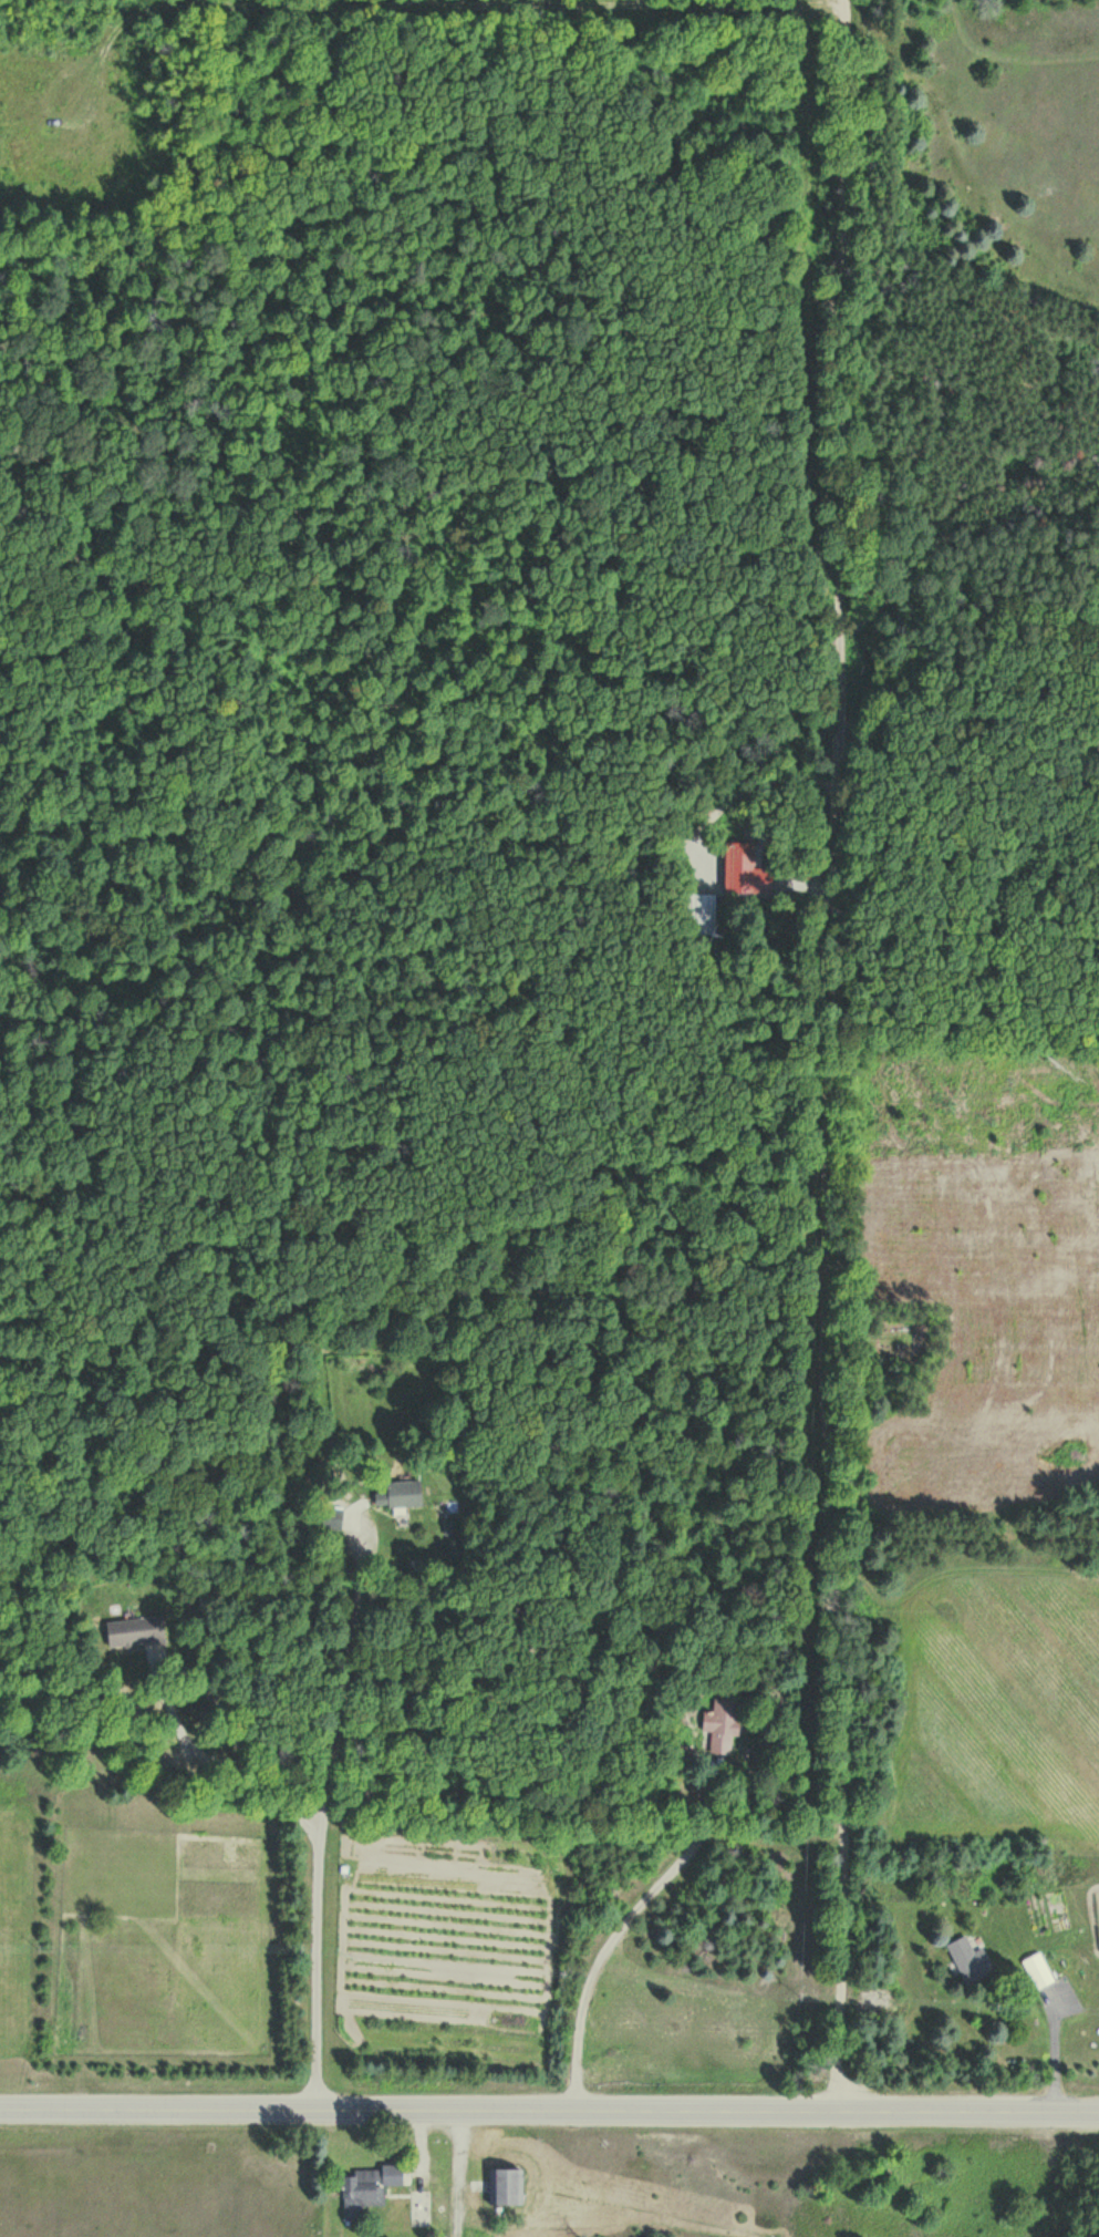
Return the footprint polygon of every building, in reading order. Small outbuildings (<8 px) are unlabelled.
[(772,894),(772,869),(752,869),(752,842),(726,842),(726,894),(772,894)] [(714,896),(698,896),(698,923),(714,923),(714,896)] [(423,1506),(421,1481),(387,1483),(388,1493),(375,1494),(375,1508),(423,1506)] [(109,1647),(166,1644),(164,1617),(108,1621),(109,1647)] [(738,1700),(712,1699),(709,1753),(735,1754),(738,1700)] [(947,1945),(965,1986),(986,1978),(982,1967),(990,1964),(983,1949),(974,1953),(967,1937),(947,1945)] [(1034,1993),(1055,1982),(1040,1953),(1019,1964),(1034,1993)] [(524,2169),(490,2169),(490,2206),(524,2206),(524,2169)] [(385,2187),(377,2187),(377,2170),(351,2171),(351,2175),(344,2175),(345,2221),(363,2221),(363,2206),(385,2206),(385,2187)]
